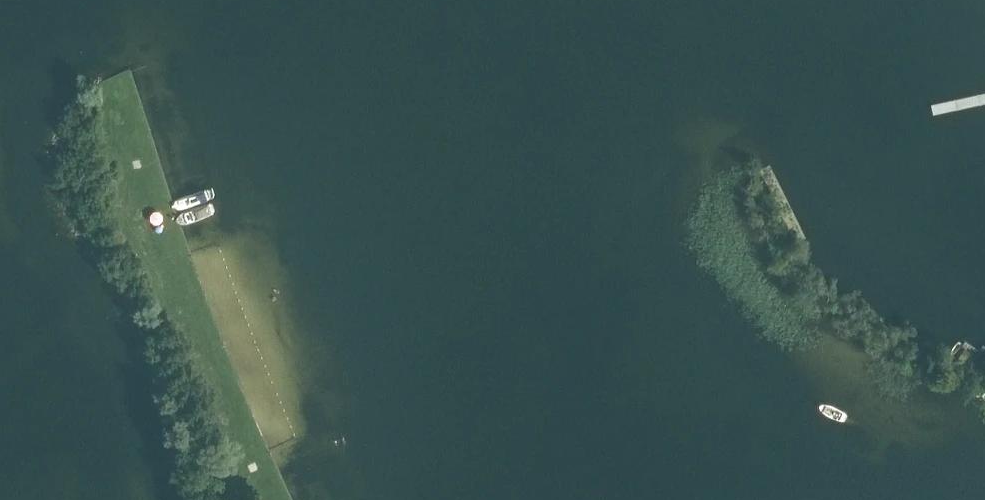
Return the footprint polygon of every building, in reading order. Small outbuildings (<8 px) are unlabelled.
[(965,373),(978,356),(967,348),(954,365),(965,373)]
